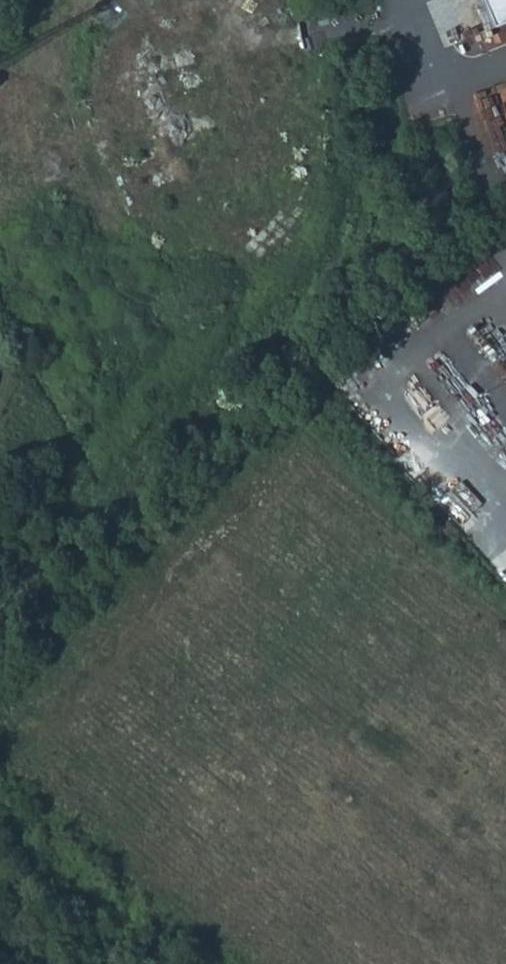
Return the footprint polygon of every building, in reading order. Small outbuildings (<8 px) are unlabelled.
[(492,33),(505,27),(505,0),(479,0),(492,33)]
